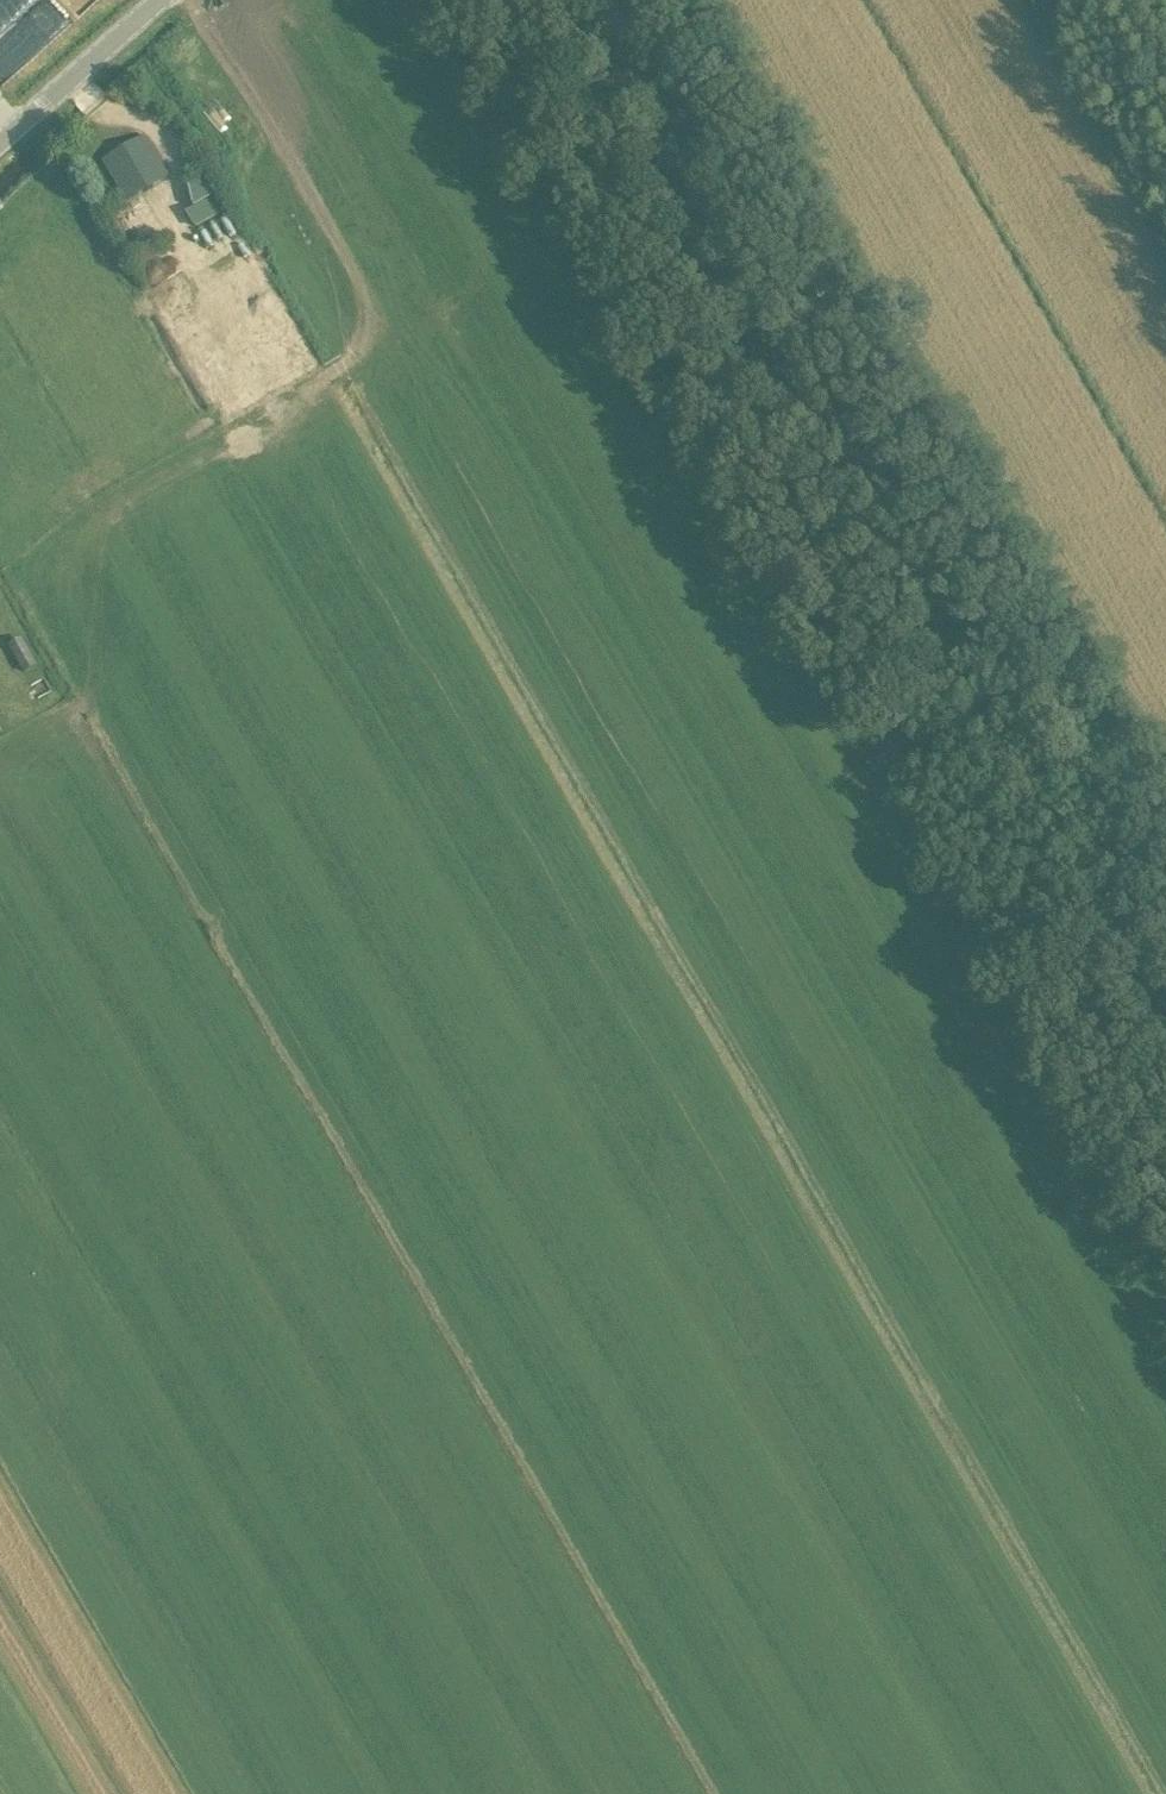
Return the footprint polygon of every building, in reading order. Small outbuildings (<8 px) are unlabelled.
[(99,0),(0,0),(0,83),(99,0)] [(127,203),(154,187),(160,197),(170,191),(164,181),(170,178),(145,135),(102,160),(127,203)] [(195,156),(186,161),(193,174),(202,169),(195,156)] [(204,175),(188,185),(200,205),(188,213),(196,227),(225,210),(204,175)] [(22,640),(11,646),(24,671),(36,665),(22,640)]
